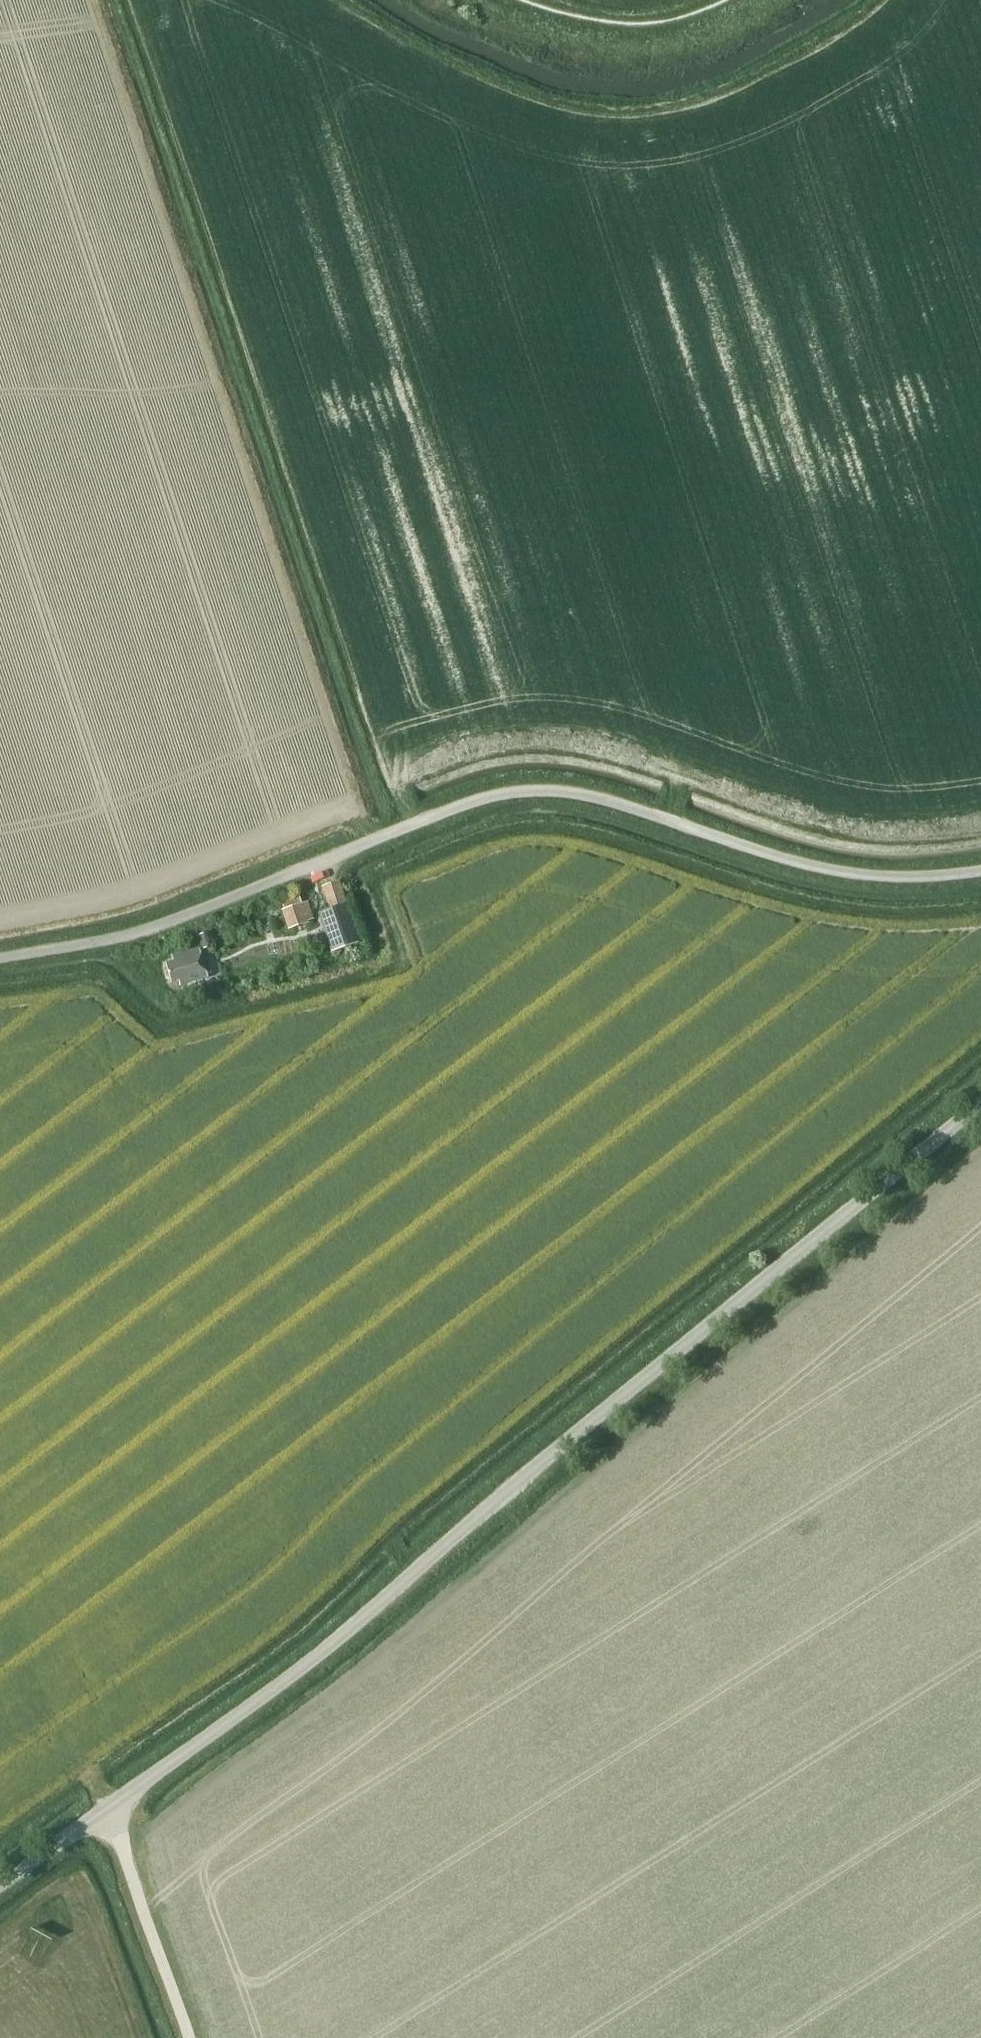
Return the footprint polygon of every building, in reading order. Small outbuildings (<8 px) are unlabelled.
[(282,910),(288,929),(310,923),(309,921),(315,919),(309,902),(282,910)] [(320,913),(333,952),(358,943),(346,905),(320,913)] [(198,936),(202,948),(213,945),(209,932),(198,936)] [(209,978),(201,948),(172,956),(173,962),(166,963),(171,982),(179,980),(180,985),(209,978)]
